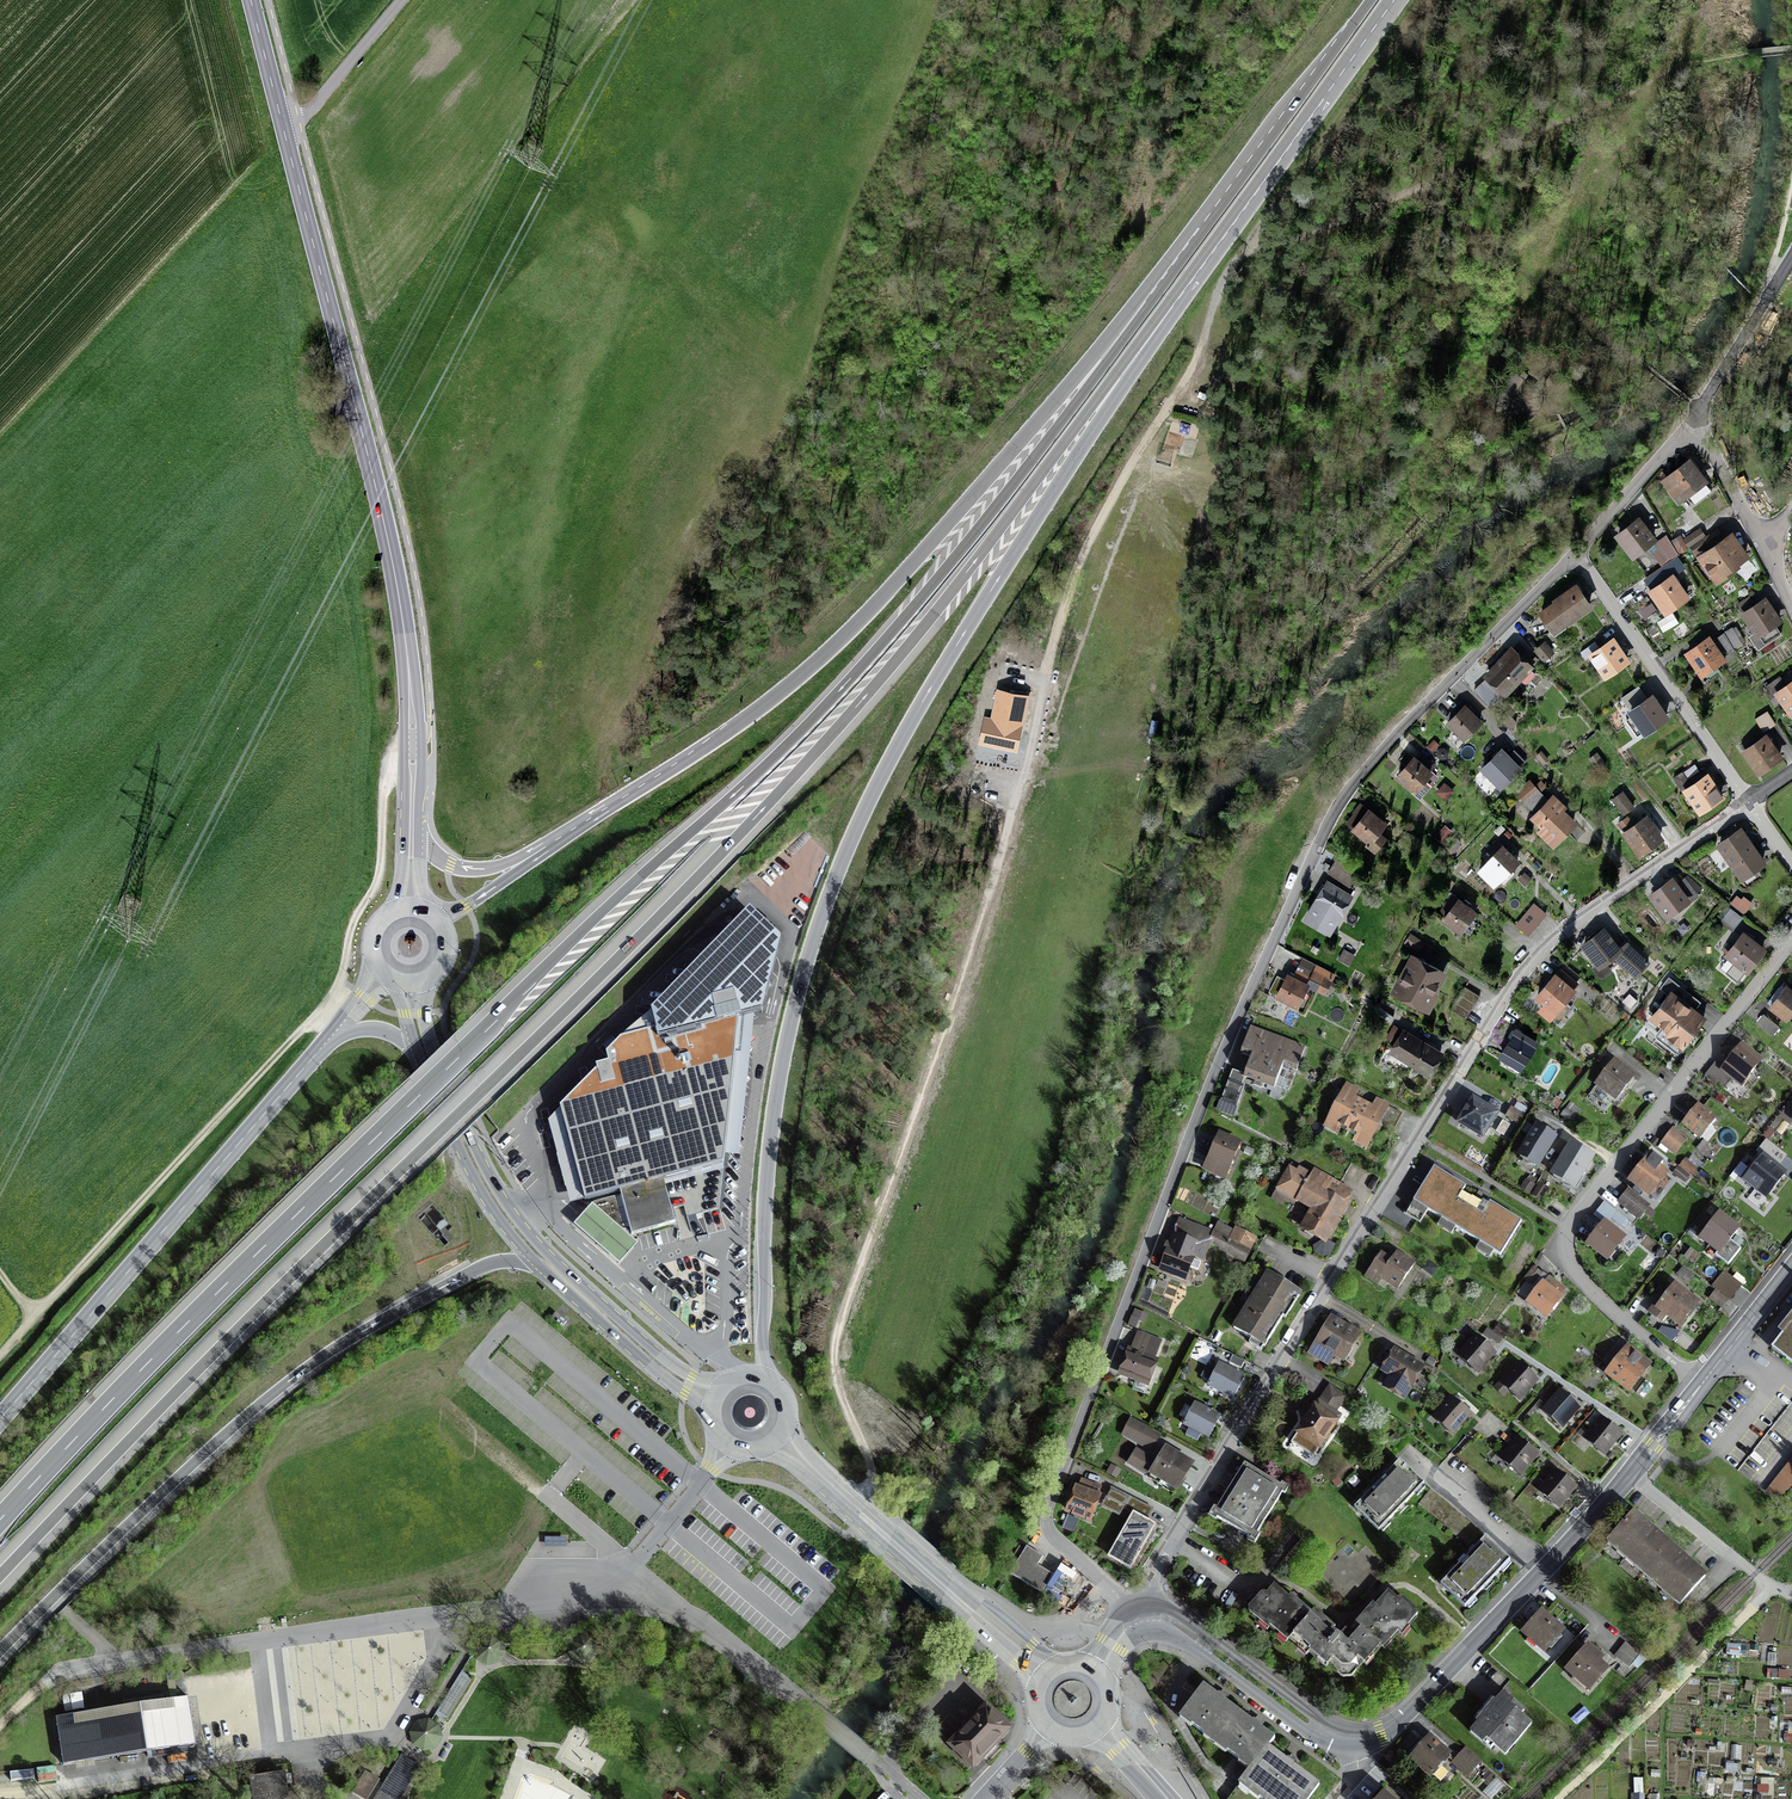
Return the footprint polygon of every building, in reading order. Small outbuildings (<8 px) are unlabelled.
[(1572,380),(1559,370),(1552,380),(1565,389),(1572,380)] [(1690,462),(1665,481),(1679,499),(1687,493),(1694,503),(1711,490),(1690,462)] [(1632,555),(1654,540),(1639,520),(1618,535),(1632,555)] [(1673,540),(1681,553),(1704,537),(1699,529),(1683,539),(1680,535),(1673,540)] [(1666,534),(1656,542),(1669,560),(1678,554),(1666,534)] [(1731,536),(1701,556),(1716,579),(1736,566),(1734,563),(1745,556),(1731,536)] [(1709,544),(1704,537),(1681,553),(1678,554),(1680,558),(1686,555),(1689,558),(1696,555),(1694,553),(1709,544)] [(1671,560),(1658,570),(1662,576),(1676,567),(1671,560)] [(1672,576),(1651,591),(1665,611),(1686,596),(1672,576)] [(1556,601),(1542,611),(1547,620),(1546,621),(1553,631),(1589,606),(1576,586),(1555,600),(1556,601)] [(1765,600),(1744,614),(1751,624),(1744,629),(1758,649),(1781,633),(1774,623),(1778,620),(1765,600)] [(1722,658),(1709,639),(1688,653),(1701,673),(1699,674),(1705,682),(1720,672),(1715,664),(1722,658)] [(1596,641),(1581,652),(1585,659),(1592,654),(1606,675),(1627,660),(1613,640),(1601,648),(1596,641)] [(1532,654),(1518,642),(1502,659),(1503,660),(1489,675),(1506,691),(1518,677),(1524,683),(1528,683),(1535,675),(1535,672),(1529,667),(1530,666),(1525,662),(1532,654)] [(1542,643),(1534,650),(1544,661),(1548,657),(1543,651),(1547,648),(1542,643)] [(1787,687),(1780,677),(1766,687),(1774,697),(1778,694),(1791,713),(1791,712),(1791,683),(1787,687)] [(1018,698),(1005,696),(1003,710),(1025,714),(1028,694),(1019,692),(1018,698)] [(1652,697),(1631,711),(1645,731),(1666,716),(1652,697)] [(1480,721),(1465,706),(1448,723),(1463,737),(1480,721)] [(1767,711),(1755,718),(1762,730),(1774,722),(1767,711)] [(1515,723),(1508,716),(1503,721),(1509,728),(1515,723)] [(1022,726),(985,718),(980,743),(1017,751),(1022,726)] [(1746,751),(1745,752),(1759,771),(1780,757),(1766,737),(1757,742),(1754,737),(1742,745),(1746,751)] [(1519,768),(1502,750),(1483,768),(1500,786),(1519,768)] [(1414,757),(1398,775),(1421,794),(1429,784),(1423,779),(1430,771),(1426,767),(1431,762),(1419,752),(1414,757)] [(1597,753),(1589,758),(1598,770),(1606,765),(1597,753)] [(1695,764),(1683,772),(1687,779),(1699,770),(1695,764)] [(1708,776),(1686,791),(1700,811),(1721,796),(1708,776)] [(1518,791),(1522,796),(1534,786),(1530,781),(1518,791)] [(1538,791),(1534,786),(1522,796),(1526,801),(1538,791)] [(1623,792),(1613,799),(1623,814),(1641,801),(1635,792),(1627,798),(1623,792)] [(1549,799),(1533,816),(1549,831),(1555,825),(1563,833),(1573,823),(1564,815),(1565,814),(1549,799)] [(1384,822),(1362,804),(1354,813),(1356,814),(1348,823),(1369,841),(1367,843),(1374,849),(1384,837),(1377,831),(1384,822)] [(1627,817),(1618,823),(1640,852),(1660,838),(1646,818),(1634,826),(1627,817)] [(1416,838),(1406,830),(1402,835),(1403,836),(1397,843),(1410,854),(1416,848),(1411,844),(1416,838)] [(1763,862),(1740,830),(1719,845),(1742,876),(1763,862)] [(1501,846),(1496,841),(1487,850),(1493,855),(1486,862),(1487,863),(1480,871),(1492,883),(1499,876),(1501,877),(1517,860),(1502,845),(1501,846)] [(1359,869),(1336,857),(1328,872),(1351,884),(1359,869)] [(1673,879),(1652,895),(1667,915),(1697,892),(1685,877),(1676,884),(1673,879)] [(1341,891),(1328,883),(1307,917),(1329,930),(1349,896),(1348,896),(1353,889),(1345,884),(1341,891)] [(1474,911),(1458,899),(1452,895),(1443,906),(1449,911),(1444,918),(1460,930),(1474,911)] [(1737,896),(1731,903),(1744,913),(1751,903),(1744,898),(1742,900),(1737,896)] [(1546,913),(1533,903),(1517,924),(1529,934),(1546,913)] [(1741,916),(1727,905),(1721,912),(1725,915),(1722,920),(1732,928),(1741,916)] [(657,1039),(733,1020),(728,1000),(772,988),(782,943),(749,912),(684,977),(698,990),(658,1002),(659,1018),(634,1026),(621,1039),(655,1030),(657,1039)] [(1599,964),(1613,953),(1637,975),(1648,963),(1626,943),(1619,949),(1604,930),(1584,946),(1599,964)] [(1423,942),(1410,933),(1405,941),(1418,950),(1423,942)] [(1763,949),(1744,934),(1728,954),(1747,969),(1763,949)] [(1444,972),(1413,956),(1395,989),(1424,1003),(1431,990),(1433,992),(1444,972)] [(1296,979),(1287,974),(1285,979),(1277,975),(1269,991),(1277,995),(1278,995),(1297,1005),(1307,984),(1324,993),(1334,974),(1317,965),(1310,978),(1299,972),(1296,979)] [(1578,984),(1561,970),(1556,976),(1554,975),(1537,995),(1556,1011),(1574,991),(1572,990),(1578,984)] [(1685,990),(1669,978),(1663,986),(1670,992),(1658,1008),(1654,1005),(1648,1012),(1652,1015),(1652,1016),(1669,1029),(1661,1039),(1677,1052),(1704,1017),(1679,998),(1685,990)] [(1480,996),(1465,986),(1450,1009),(1466,1019),(1480,996)] [(1786,986),(1783,989),(1780,986),(1772,996),(1776,999),(1771,1005),(1787,1018),(1791,1011),(1791,991),(1786,986)] [(1779,1026),(1763,1014),(1757,1022),(1772,1035),(1779,1026)] [(655,1030),(621,1039),(603,1057),(606,1069),(595,1074),(560,1108),(584,1201),(613,1193),(615,1196),(595,1202),(591,1206),(621,1233),(624,1231),(624,1232),(669,1220),(659,1180),(724,1163),(738,1022),(733,1020),(657,1039),(655,1030)] [(1304,1049),(1252,1029),(1243,1053),(1251,1057),(1245,1075),(1244,1075),(1243,1077),(1245,1077),(1246,1076),(1274,1087),(1282,1065),(1296,1070),(1304,1049)] [(1441,1052),(1405,1031),(1393,1051),(1429,1072),(1441,1052)] [(1535,1043),(1515,1031),(1501,1056),(1511,1061),(1507,1067),(1518,1073),(1535,1043)] [(1760,1062),(1741,1047),(1723,1069),(1742,1084),(1760,1062)] [(1633,1076),(1615,1062),(1586,1099),(1604,1113),(1633,1076)] [(1244,1086),(1230,1080),(1221,1102),(1236,1108),(1244,1086)] [(1349,1129),(1362,1105),(1353,1100),(1358,1091),(1348,1085),(1339,1102),(1337,1102),(1334,1102),(1331,1107),(1332,1111),(1334,1112),(1330,1119),(1349,1129)] [(1362,1105),(1349,1129),(1369,1140),(1373,1132),(1375,1133),(1378,1132),(1381,1127),(1380,1125),(1393,1132),(1402,1114),(1377,1100),(1371,1110),(1362,1105)] [(1496,1114),(1473,1101),(1469,1107),(1465,1107),(1462,1112),(1464,1115),(1459,1124),(1482,1137),(1496,1114)] [(1580,1111),(1572,1105),(1563,1116),(1571,1122),(1580,1111)] [(1716,1120),(1698,1106),(1683,1124),(1701,1138),(1716,1120)] [(1524,1115),(1511,1108),(1506,1116),(1519,1123),(1524,1115)] [(1555,1137),(1537,1126),(1520,1155),(1538,1166),(1555,1137)] [(1686,1139),(1672,1129),(1662,1143),(1675,1153),(1686,1139)] [(1240,1143),(1219,1134),(1209,1158),(1211,1158),(1206,1171),(1225,1179),(1240,1143)] [(1592,1157),(1571,1145),(1553,1174),(1574,1187),(1592,1157)] [(1783,1173),(1764,1158),(1746,1181),(1756,1189),(1759,1186),(1768,1193),(1783,1173)] [(1685,1159),(1679,1166),(1689,1174),(1695,1167),(1685,1159)] [(1665,1174),(1648,1160),(1632,1180),(1649,1194),(1665,1174)] [(1684,1181),(1689,1174),(1679,1166),(1674,1173),(1684,1181)] [(1465,1186),(1434,1167),(1413,1201),(1501,1255),(1521,1221),(1490,1202),(1488,1205),(1481,1200),(1476,1197),(1463,1190),(1465,1186)] [(1296,1176),(1288,1171),(1277,1190),(1298,1202),(1299,1200),(1315,1209),(1303,1229),(1324,1241),(1351,1194),(1319,1176),(1317,1180),(1311,1176),(1310,1178),(1306,1175),(1307,1174),(1300,1169),(1296,1176)] [(1648,1206),(1629,1190),(1620,1202),(1638,1218),(1648,1206)] [(589,1207),(572,1227),(617,1266),(634,1247),(589,1207)] [(1736,1230),(1718,1216),(1702,1237),(1720,1251),(1736,1230)] [(1231,1231),(1218,1224),(1215,1230),(1228,1237),(1231,1231)] [(1622,1239),(1604,1225),(1590,1244),(1608,1258),(1622,1239)] [(1202,1259),(1210,1241),(1179,1229),(1163,1268),(1184,1276),(1192,1255),(1202,1259)] [(1229,1238),(1247,1248),(1252,1239),(1234,1229),(1229,1238)] [(1247,1248),(1229,1238),(1213,1231),(1210,1241),(1224,1248),(1223,1250),(1242,1260),(1248,1248),(1247,1248)] [(1391,1262),(1380,1255),(1366,1277),(1377,1284),(1382,1277),(1399,1288),(1413,1266),(1396,1255),(1391,1262)] [(1541,1273),(1534,1267),(1524,1279),(1532,1285),(1541,1273)] [(1298,1293),(1267,1274),(1233,1328),(1264,1347),(1298,1293)] [(1552,1287),(1549,1285),(1547,1287),(1543,1284),(1529,1302),(1545,1315),(1559,1297),(1564,1291),(1555,1284),(1552,1287)] [(1696,1304),(1676,1287),(1663,1303),(1659,1300),(1649,1312),(1660,1321),(1667,1313),(1680,1323),(1696,1304)] [(1727,1300),(1715,1291),(1710,1298),(1721,1307),(1727,1300)] [(1776,1343),(1791,1356),(1791,1313),(1778,1331),(1783,1335),(1776,1343)] [(1357,1336),(1332,1321),(1312,1353),(1328,1363),(1330,1359),(1342,1366),(1346,1359),(1343,1358),(1357,1336)] [(1160,1342),(1138,1333),(1122,1374),(1146,1383),(1154,1361),(1153,1361),(1160,1342)] [(1495,1353),(1476,1336),(1461,1352),(1467,1358),(1465,1361),(1477,1372),(1495,1353)] [(1648,1364),(1628,1348),(1608,1374),(1628,1389),(1648,1364)] [(1421,1368),(1395,1352),(1384,1370),(1397,1378),(1390,1389),(1403,1397),(1421,1368)] [(1537,1380),(1519,1363),(1503,1380),(1509,1386),(1507,1389),(1519,1400),(1537,1380)] [(1244,1377),(1219,1365),(1208,1385),(1234,1398),(1244,1377)] [(1319,1402),(1335,1413),(1345,1397),(1330,1386),(1319,1402)] [(1579,1407),(1561,1390),(1545,1407),(1551,1413),(1549,1416),(1562,1427),(1579,1407)] [(1470,1414),(1451,1397),(1436,1415),(1442,1420),(1440,1423),(1452,1434),(1470,1414)] [(1335,1413),(1319,1402),(1298,1432),(1319,1446),(1340,1416),(1335,1413)] [(1220,1417),(1195,1404),(1184,1425),(1209,1438),(1220,1417)] [(1621,1433),(1602,1418),(1587,1436),(1593,1441),(1591,1444),(1604,1454),(1621,1433)] [(1160,1435),(1131,1420),(1127,1427),(1142,1435),(1138,1442),(1153,1450),(1160,1435)] [(1537,1454),(1518,1438),(1503,1456),(1510,1461),(1508,1464),(1520,1475),(1537,1454)] [(1191,1465),(1166,1450),(1158,1463),(1137,1450),(1128,1463),(1146,1475),(1149,1471),(1152,1473),(1149,1478),(1173,1493),(1191,1465)] [(1765,1491),(1778,1502),(1791,1485),(1791,1458),(1765,1491)] [(1374,1487),(1354,1507),(1378,1531),(1423,1485),(1400,1461),(1381,1481),(1379,1480),(1373,1486),(1374,1487)] [(1285,1488),(1245,1463),(1213,1515),(1253,1540),(1285,1488)] [(1576,1486),(1556,1471),(1542,1489),(1548,1494),(1546,1496),(1559,1507),(1576,1486)] [(1080,1483),(1069,1512),(1088,1520),(1100,1490),(1080,1483)] [(1129,1496),(1112,1487),(1105,1500),(1123,1509),(1129,1496)] [(1478,1529),(1467,1520),(1442,1499),(1430,1490),(1420,1502),(1468,1541),(1478,1529)] [(1154,1526),(1134,1514),(1110,1556),(1130,1568),(1154,1526)] [(1633,1514),(1609,1540),(1681,1603),(1704,1576),(1685,1560),(1654,1532),(1633,1514)] [(1441,1584),(1465,1607),(1510,1560),(1486,1536),(1466,1556),(1465,1555),(1459,1562),(1460,1563),(1441,1584)] [(566,1537),(544,1537),(544,1547),(566,1547),(566,1537)] [(1043,1556),(1026,1546),(1010,1573),(1042,1592),(1053,1575),(1037,1565),(1043,1556)] [(1023,1548),(1019,1546),(1013,1556),(1017,1558),(1023,1548)] [(1289,1638),(1311,1613),(1291,1594),(1289,1598),(1274,1585),(1266,1594),(1263,1593),(1260,1594),(1249,1607),(1248,1610),(1249,1612),(1260,1621),(1262,1619),(1279,1633),(1281,1631),(1289,1638)] [(1355,1624),(1381,1646),(1388,1638),(1390,1640),(1405,1623),(1408,1626),(1417,1615),(1418,1612),(1416,1610),(1403,1599),(1400,1598),(1397,1599),(1388,1592),(1375,1606),(1372,1603),(1355,1624)] [(1311,1613),(1289,1638),(1299,1647),(1301,1644),(1318,1659),(1321,1656),(1338,1671),(1354,1669),(1369,1653),(1372,1656),(1381,1646),(1355,1624),(1348,1632),(1345,1629),(1339,1635),(1333,1630),(1335,1627),(1314,1609),(1311,1613)] [(1541,1612),(1524,1631),(1545,1650),(1562,1631),(1541,1612)] [(1626,1643),(1616,1657),(1630,1668),(1640,1654),(1626,1643)] [(1588,1647),(1568,1670),(1590,1689),(1607,1670),(1598,1662),(1601,1658),(1588,1647)] [(471,1680),(462,1671),(436,1714),(447,1717),(471,1680)] [(1257,1725),(1221,1699),(1203,1686),(1182,1714),(1252,1766),(1241,1780),(1267,1798),(1308,1798),(1319,1784),(1292,1764),(1268,1746),(1274,1738),(1257,1725)] [(1524,1710),(1504,1693),(1470,1732),(1490,1749),(1494,1745),(1505,1754),(1532,1723),(1520,1714),(1524,1710)] [(64,1764),(196,1743),(188,1697),(56,1718),(64,1764)] [(977,1717),(951,1744),(973,1765),(1008,1729),(996,1718),(999,1714),(984,1701),(973,1713),(977,1717)] [(428,1720),(417,1723),(411,1733),(414,1745),(424,1749),(441,1737),(438,1726),(428,1720)] [(1421,1740),(1409,1754),(1441,1781),(1447,1774),(1446,1770),(1441,1766),(1442,1765),(1439,1763),(1448,1753),(1430,1737),(1425,1743),(1421,1740)] [(1480,1762),(1465,1748),(1452,1762),(1467,1776),(1480,1762)] [(415,1763),(402,1756),(375,1798),(393,1798),(415,1763)] [(251,1778),(254,1798),(296,1798),(295,1789),(287,1790),(284,1773),(251,1778)]
